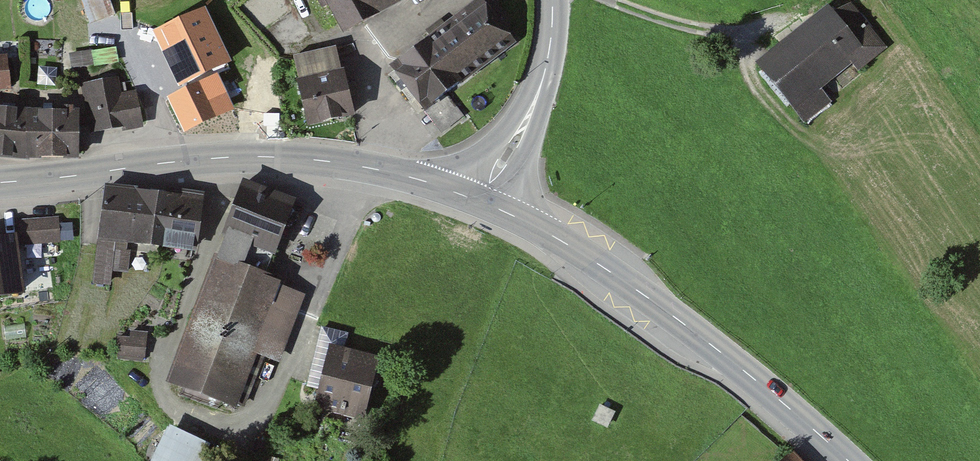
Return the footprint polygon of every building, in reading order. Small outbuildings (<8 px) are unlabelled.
[(90,25),(115,16),(110,0),(81,0),(90,25)] [(343,35),(406,0),(324,0),(343,35)] [(390,69),(441,135),(465,117),(450,96),(516,46),(481,0),(390,69)] [(834,13),(828,6),(755,66),(804,126),(831,104),(821,91),(853,66),(858,72),(888,49),(851,3),(834,13)] [(153,26),(178,89),(229,69),(203,5),(153,26)] [(336,48),(293,58),(299,81),(296,82),(307,131),(356,119),(344,70),(341,71),(336,48)] [(11,92),(6,56),(0,57),(0,93),(11,92)] [(221,76),(170,96),(185,134),(236,114),(221,76)] [(100,81),(81,85),(90,135),(122,129),(122,133),(143,129),(137,92),(122,95),(119,78),(100,81)] [(0,108),(0,160),(26,162),(80,161),(79,112),(27,111),(0,108)] [(297,201),(244,181),(222,238),(226,239),(218,259),(215,258),(168,384),(238,410),(258,358),(281,366),(308,296),(285,287),(287,283),(269,276),(297,201)] [(179,196),(105,187),(93,285),(111,287),(113,272),(128,274),(131,247),(197,255),(204,194),(180,191),(179,196)] [(59,218),(19,221),(21,247),(61,244),(59,218)] [(0,239),(0,301),(25,298),(16,237),(0,239)] [(330,347),(344,350),(348,334),(321,328),(307,387),(319,390),(330,347)] [(145,360),(147,332),(130,331),(130,338),(117,337),(115,357),(145,360)] [(344,350),(330,347),(319,390),(314,410),(365,422),(380,359),(344,350)] [(616,414),(600,406),(592,422),(608,430),(616,414)] [(169,426),(152,460),(204,460),(211,446),(169,426)] [(793,449),(781,460),(804,460),(793,449)]
